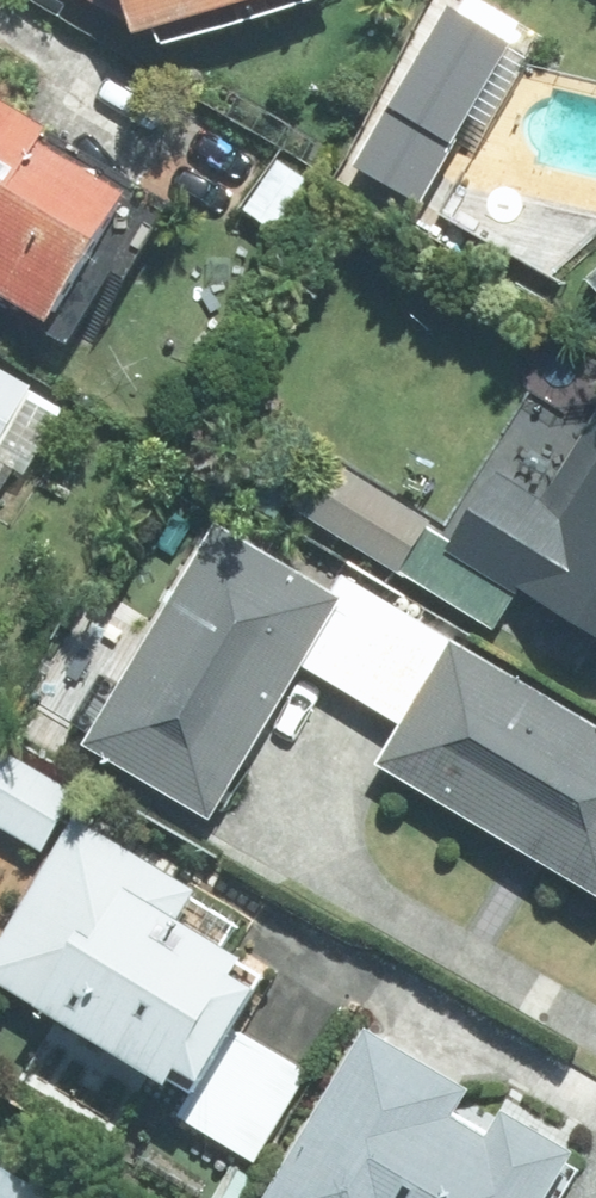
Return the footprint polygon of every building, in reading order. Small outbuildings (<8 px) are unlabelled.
[(156,38),(159,48),(316,0),(92,0),(156,38)] [(435,213),(531,52),(463,12),(369,173),(435,213)] [(72,337),(156,196),(0,104),(0,294),(72,337)] [(289,237),(319,184),(281,163),(249,215),(289,237)] [(71,413),(37,395),(40,389),(0,367),(0,500),(4,502),(23,469),(36,476),(71,413)] [(554,507),(507,479),(465,551),(437,534),(441,527),(334,464),(302,516),(409,580),(410,578),(507,636),(532,594),(595,633),(595,435),(554,507)] [(339,598),(225,531),(131,691),(114,680),(84,731),(100,740),(95,751),(224,827),(315,673),(364,703),(414,617),(351,579),(339,598)] [(364,703),(412,730),(387,770),(595,895),(595,726),(414,617),(364,703)] [(84,787),(18,747),(0,778),(0,817),(50,845),(84,787)] [(262,1160),(313,1072),(244,1032),(281,969),(185,913),(201,885),(79,814),(0,947),(0,977),(64,1015),(69,1010),(198,1086),(182,1112),(262,1160)] [(371,1024),(270,1197),(553,1197),(584,1146),(511,1104),(495,1133),(459,1112),(476,1084),(371,1024)] [(0,1149),(0,1197),(81,1197),(0,1149)]
